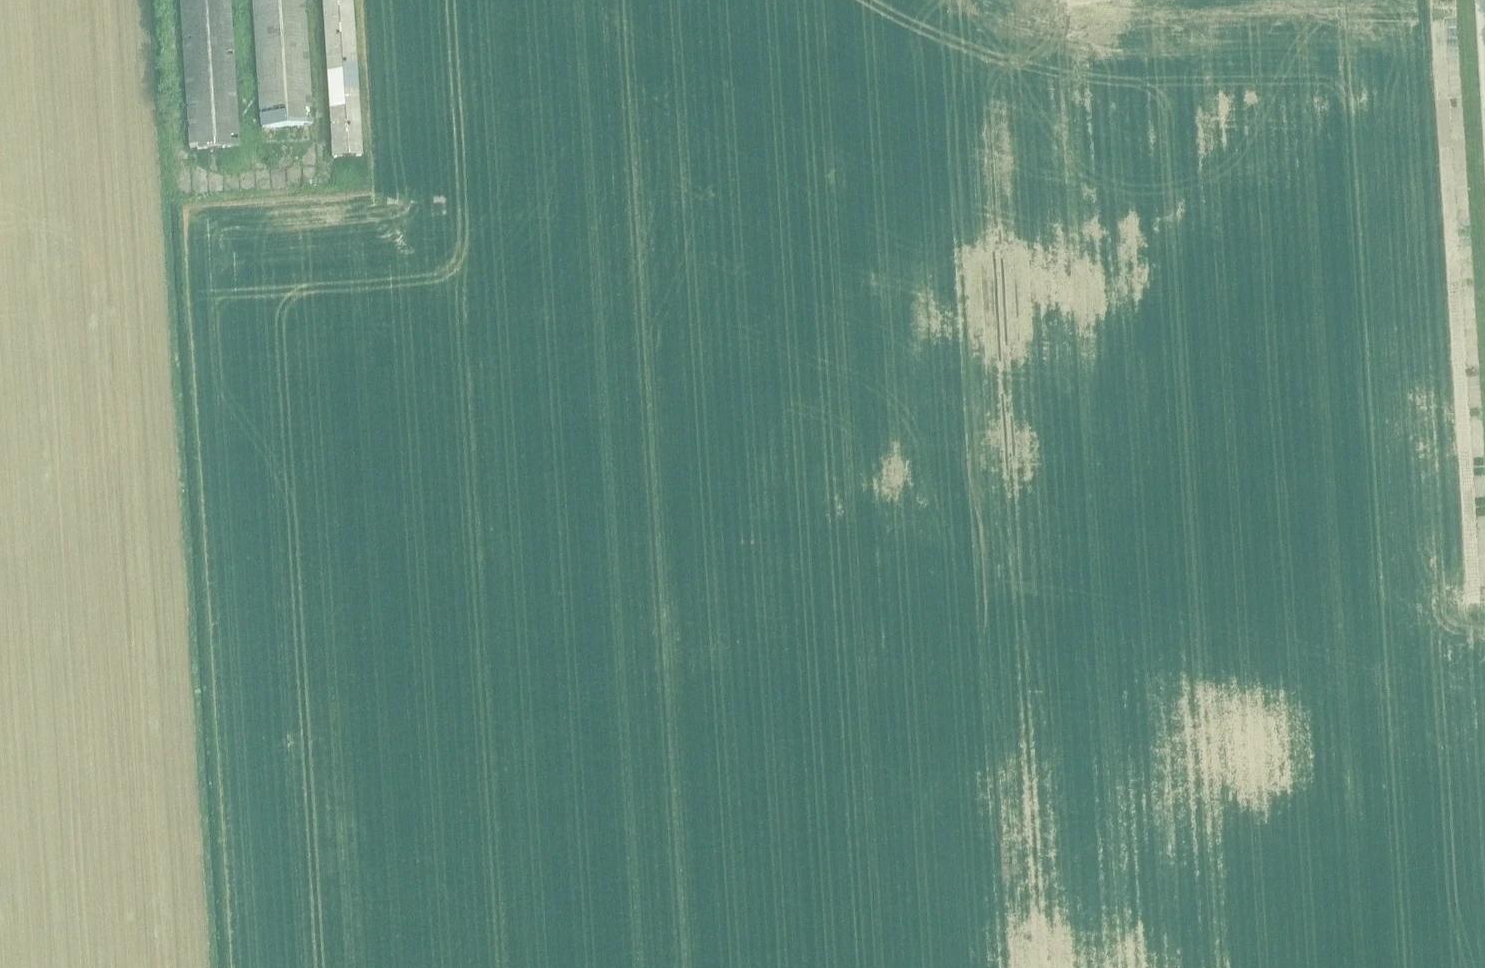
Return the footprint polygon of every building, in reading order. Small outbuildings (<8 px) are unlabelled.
[(190,150),(238,147),(229,0),(180,0),(190,150)] [(262,145),(312,142),(303,0),(253,0),(262,145)] [(333,158),(361,156),(351,0),(323,0),(333,158)]
